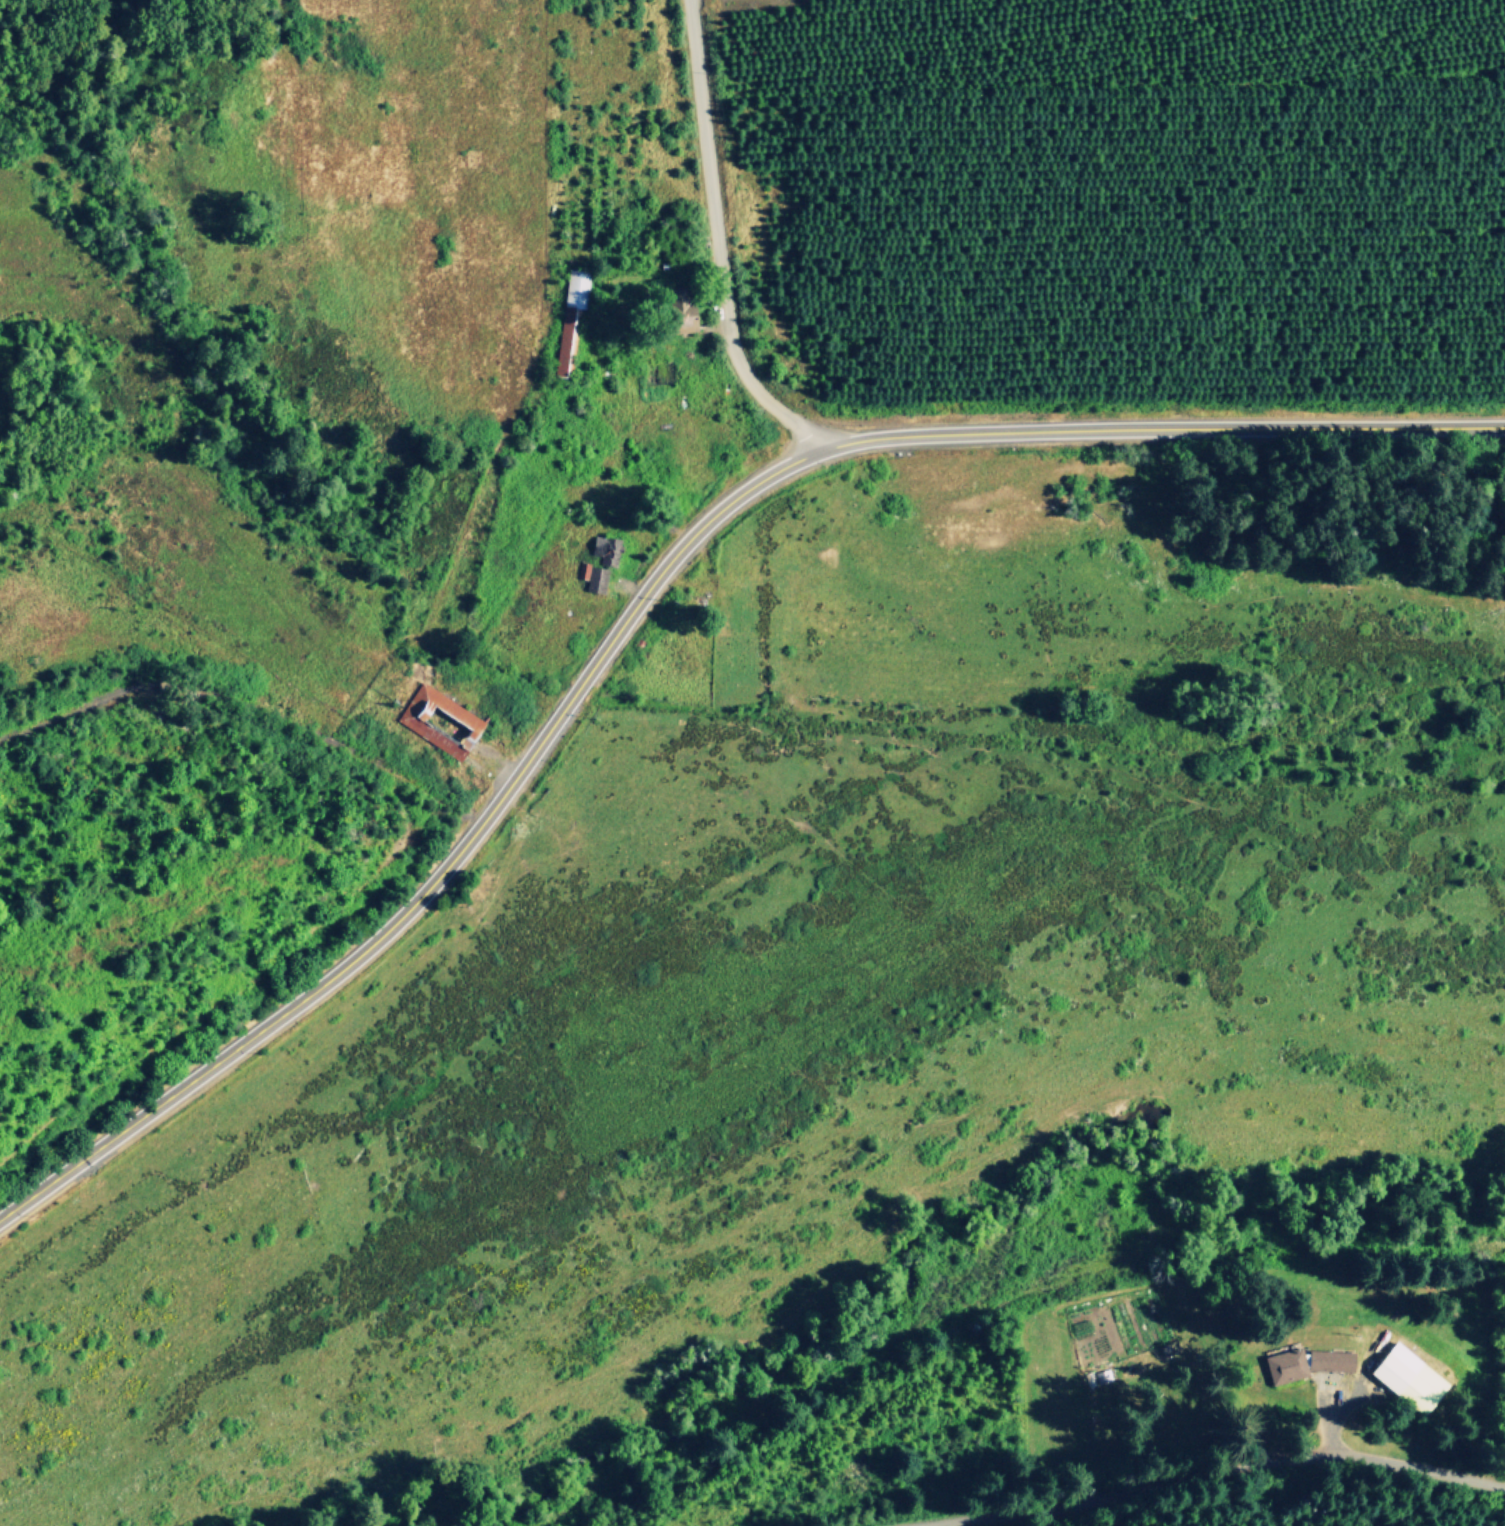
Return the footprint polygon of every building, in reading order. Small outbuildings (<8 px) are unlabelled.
[(584,310),(588,272),(566,270),(554,376),(571,378),(578,309),(584,310)] [(1447,1384),(1393,1342),(1368,1374),(1422,1416),(1447,1384)]
